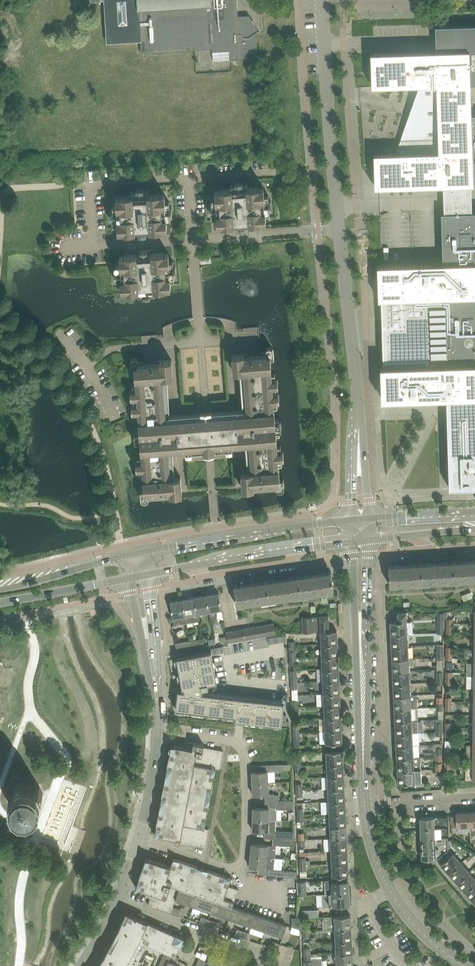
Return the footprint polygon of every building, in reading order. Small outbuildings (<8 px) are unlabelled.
[(105,48),(210,41),(211,59),(257,56),(254,13),(242,14),(241,0),(101,0),(105,48)] [(472,212),(472,202),(471,184),(474,184),(474,181),(474,114),(471,114),(471,106),(472,105),(473,105),(473,104),(473,102),(473,101),(472,100),(471,100),(470,84),(474,84),(474,25),(436,26),(437,51),(371,53),(372,69),(373,86),(415,85),(419,85),(413,107),(418,108),(404,137),(399,153),(374,154),(375,170),(376,187),(400,186),(401,187),(444,185),(444,203),(445,212),(442,212),(443,264),(430,264),(378,265),(378,281),(379,281),(379,298),(382,298),(384,366),(381,366),(383,399),(426,398),(447,398),(447,413),(448,413),(450,478),(449,478),(450,488),(465,487),(474,486),(474,211),(472,212)] [(231,184),(231,188),(220,189),(220,190),(215,190),(215,198),(211,198),(212,204),(210,204),(210,211),(212,211),(213,217),(217,217),(217,225),(222,224),(222,225),(234,225),(234,224),(236,224),(236,228),(248,227),(248,223),(249,223),(249,224),(261,223),(261,222),(266,222),(266,214),(270,214),(269,208),(271,207),(271,200),(269,200),(269,194),(265,195),(264,192),(264,187),(259,187),(259,186),(248,187),(248,183),(243,183),(243,181),(235,182),(236,184),(231,184)] [(167,228),(167,220),(171,220),(170,214),(172,214),(172,207),(170,207),(170,201),(166,201),(165,193),(160,194),(160,193),(149,194),(149,190),(144,190),(144,188),(136,188),(137,190),(132,191),(132,195),(121,195),(121,196),(116,197),(116,204),(112,205),(113,211),(111,211),(111,218),(113,218),(114,224),(118,224),(118,231),(123,231),(123,232),(135,231),(137,230),(137,234),(149,234),(149,230),(150,230),(163,229),(162,228),(167,228)] [(169,260),(169,255),(169,253),(164,253),(164,252),(152,253),(150,253),(150,249),(138,250),(139,254),(137,254),(125,254),(125,255),(120,256),(120,263),(116,264),(117,270),(115,270),(115,277),(117,277),(118,283),(122,283),(122,290),(127,290),(127,291),(138,290),(138,294),(143,294),(143,296),(151,295),(151,293),(156,293),(155,289),(166,288),(166,287),(171,287),(171,279),(175,279),(174,273),(176,273),(176,266),(174,266),(173,260),(169,260)] [(279,416),(275,416),(275,406),(278,406),(278,400),(280,400),(279,393),(277,393),(276,386),(278,386),(278,379),(276,379),(275,373),(272,374),(271,358),(275,358),(274,353),(274,350),(273,349),(273,348),(272,347),(271,347),(269,347),(268,347),(267,348),(266,349),(266,350),(266,351),(266,352),(260,352),(261,354),(249,355),(248,353),(233,354),(234,372),(240,371),(243,414),(206,416),(171,419),(167,377),(173,376),(172,359),(156,360),(156,362),(144,363),(144,361),(139,362),(138,360),(138,359),(137,358),(136,357),(134,357),(133,358),(132,358),(131,359),(131,360),(131,362),(131,369),(135,369),(136,384),(132,384),(133,390),(131,390),(131,397),(133,397),(134,404),(132,404),(133,412),(135,411),(135,417),(138,417),(139,428),(136,429),(136,432),(134,433),(135,441),(137,441),(137,446),(141,446),(142,456),(138,456),(138,462),(136,462),(137,469),(139,469),(139,475),(143,474),(144,490),(140,490),(141,497),(141,499),(142,500),(143,501),(144,501),(145,501),(147,501),(148,500),(149,499),(149,498),(149,497),(149,496),(182,493),(181,476),(175,477),(173,447),(179,446),(179,448),(186,448),(208,446),(240,444),(239,442),(245,441),(248,471),(242,471),(243,489),(276,486),(276,487),(277,488),(277,489),(278,490),(279,491),(281,491),(282,490),(283,490),(284,489),(284,487),(285,486),(284,479),(280,479),(279,464),(283,464),(282,458),(284,458),(283,451),(281,451),(281,445),(278,445),(277,434),(280,434),(280,430),(282,430),(281,421),(279,421),(279,416)] [(473,559),(473,557),(467,557),(467,560),(441,562),(441,559),(435,559),(435,562),(409,564),(408,561),(402,561),(402,564),(389,565),(390,585),(474,579),(474,559),(473,559)] [(334,591),(331,571),(318,573),(317,570),(311,571),(312,574),(286,577),(285,575),(279,576),(280,578),(254,582),(253,579),(247,580),(248,583),(234,585),(237,605),(334,591)] [(219,592),(207,595),(209,611),(211,618),(218,617),(218,609),(222,608),(219,592)] [(209,611),(207,595),(194,597),(197,613),(209,611)] [(198,620),(197,613),(194,597),(182,599),(186,623),(198,620)] [(186,623),(182,599),(170,601),(175,624),(172,625),(186,623)] [(407,633),(406,612),(398,612),(399,621),(391,621),(391,634),(407,633)] [(329,614),(320,615),(320,616),(302,617),(302,632),(320,631),(329,630),(329,614)] [(276,636),(276,633),(274,623),(227,631),(227,635),(228,641),(229,644),(268,637),(272,637),(276,636)] [(337,630),(329,630),(320,631),(321,631),(321,643),(338,642),(337,630)] [(408,645),(407,633),(391,634),(392,646),(408,645)] [(204,645),(202,638),(190,640),(192,647),(204,645)] [(192,647),(190,640),(176,643),(177,650),(192,647)] [(338,655),(338,642),(321,643),(322,656),(338,655)] [(409,658),(408,645),(392,646),(393,658),(407,658),(409,658)] [(474,648),(465,648),(465,655),(474,655),(474,662),(474,648)] [(178,689),(176,708),(233,715),(236,715),(235,719),(282,724),(282,720),(283,714),(284,702),(202,692),(203,688),(209,687),(208,683),(212,683),(217,682),(212,654),(212,651),(177,657),(183,688),(184,688),(185,690),(178,689)] [(339,667),(338,655),(322,656),(323,668),(339,667)] [(409,670),(409,664),(416,664),(415,657),(409,658),(407,658),(393,658),(393,671),(409,670)] [(339,680),(339,667),(323,668),(323,681),(339,680)] [(410,682),(409,670),(393,671),(394,683),(410,682)] [(474,675),(467,675),(466,688),(474,688),(474,675)] [(340,692),(339,680),(323,681),(324,693),(340,692)] [(410,694),(410,682),(394,683),(394,695),(410,694)] [(341,705),(340,692),(324,693),(324,705),(341,705)] [(417,694),(410,694),(394,695),(395,708),(411,707),(418,707),(417,694)] [(341,717),(341,705),(324,705),(325,718),(341,717)] [(418,719),(418,707),(411,707),(395,708),(395,721),(412,720),(412,719),(417,719),(418,719)] [(342,730),(341,717),(325,718),(326,730),(342,730)] [(412,720),(395,721),(396,733),(412,732),(418,732),(417,719),(412,719),(412,720)] [(342,742),(342,730),(326,730),(326,743),(342,742)] [(413,745),(412,732),(396,733),(397,745),(413,745)] [(474,740),(473,744),(467,744),(467,753),(473,753),(474,753),(474,740)] [(215,773),(214,773),(214,774),(211,774),(212,768),(215,768),(215,769),(216,769),(216,768),(220,769),(223,750),(204,747),(204,744),(186,741),(185,747),(174,744),(174,745),(175,745),(174,751),(171,751),(171,750),(170,750),(167,769),(168,768),(171,769),(168,781),(165,780),(166,779),(165,779),(161,799),(162,799),(162,798),(165,798),(163,811),(160,810),(160,809),(159,809),(156,828),(156,829),(157,827),(160,828),(159,834),(158,834),(176,838),(175,841),(206,847),(209,828),(205,828),(205,827),(204,827),(201,826),(203,821),(206,821),(205,822),(206,822),(210,803),(209,803),(209,804),(206,803),(208,791),(211,792),(211,793),(215,773)] [(413,756),(413,745),(397,745),(397,757),(413,756)] [(343,750),(333,750),(327,751),(327,763),(343,762),(343,750)] [(413,756),(397,757),(398,769),(421,768),(421,756),(413,756)] [(344,775),(343,762),(327,763),(328,776),(344,775)] [(284,763),(277,764),(267,764),(267,770),(252,771),(253,783),(269,782),(268,770),(277,770),(283,770),(284,768),(284,763)] [(398,783),(422,782),(421,768),(398,769),(398,783)] [(345,787),(344,775),(328,776),(328,788),(345,787)] [(38,796),(43,793),(40,786),(33,789),(32,788),(31,788),(31,787),(29,786),(28,787),(27,786),(26,786),(23,779),(15,783),(18,790),(17,790),(17,791),(16,792),(16,794),(16,795),(15,795),(16,797),(9,800),(12,808),(19,804),(20,806),(21,805),(21,806),(23,807),(24,807),(25,808),(26,807),(29,814),(37,810),(34,805),(38,796)] [(269,793),(269,782),(253,783),(253,794),(265,794),(265,801),(274,801),(279,800),(279,794),(274,794),(274,793),(269,793)] [(345,800),(345,787),(328,788),(329,801),(345,800)] [(253,807),(253,819),(276,819),(277,819),(277,808),(294,808),(293,800),(279,800),(274,801),(265,801),(265,807),(253,807)] [(346,812),(345,800),(329,801),(330,813),(346,812)] [(452,815),(451,815),(452,823),(456,823),(457,826),(470,825),(469,811),(456,812),(456,815),(452,815)] [(346,825),(346,812),(330,813),(330,825),(346,825)] [(449,826),(448,815),(420,817),(420,828),(435,827),(449,826)] [(288,831),(278,830),(276,830),(276,819),(253,819),(253,824),(253,830),(265,831),(265,837),(274,837),(274,838),(278,838),(288,839),(288,831)] [(347,837),(346,825),(330,825),(331,838),(347,837)] [(449,835),(449,826),(435,827),(420,828),(421,838),(435,837),(435,836),(449,835)] [(449,837),(449,835),(435,836),(435,837),(421,838),(421,848),(449,847),(448,837),(449,837)] [(348,850),(347,837),(331,838),(331,850),(348,850)] [(275,857),(276,844),(283,844),(295,844),(295,839),(288,839),(278,838),(274,838),(273,845),(268,844),(252,843),(251,854),(267,856),(275,857)] [(439,858),(448,850),(449,850),(449,847),(421,848),(422,858),(436,858),(436,857),(438,858),(439,858)] [(348,862),(348,850),(331,850),(332,863),(348,862)] [(439,858),(438,859),(441,863),(449,873),(462,862),(453,852),(452,854),(448,850),(439,858)] [(275,857),(267,856),(251,854),(250,866),(270,868),(270,874),(297,877),(297,871),(274,868),(275,857)] [(171,866),(168,865),(149,858),(149,859),(147,865),(144,864),(145,863),(144,862),(138,881),(139,880),(142,881),(140,887),(139,887),(152,892),(148,904),(171,912),(176,899),(180,888),(198,894),(215,900),(233,906),(239,889),(229,886),(231,880),(230,880),(230,881),(224,879),(225,876),(226,876),(226,875),(207,869),(207,870),(208,870),(207,873),(195,869),(196,866),(197,866),(198,866),(179,859),(179,860),(180,860),(179,863),(173,861),(173,860),(171,866)] [(349,874),(348,862),(332,863),(333,875),(349,874)] [(462,862),(449,873),(457,882),(470,871),(462,862)] [(457,882),(465,891),(474,883),(474,877),(470,871),(457,882)] [(348,878),(338,878),(325,879),(325,893),(349,892),(349,891),(350,890),(349,886),(348,878)] [(307,894),(306,880),(297,881),(298,895),(307,894)] [(465,891),(474,901),(474,899),(474,883),(465,891)] [(180,888),(176,899),(194,905),(198,894),(180,888)] [(349,904),(349,892),(325,893),(323,893),(323,906),(331,906),(331,905),(349,904)] [(194,905),(212,911),(215,900),(198,894),(194,905)] [(229,918),(233,906),(215,900),(212,911),(229,918)] [(233,906),(229,918),(247,924),(251,912),(233,906)] [(303,917),(319,916),(318,908),(302,909),(303,917)] [(181,945),(184,937),(176,933),(176,934),(126,911),(123,910),(117,923),(110,936),(103,949),(96,962),(93,965),(129,965),(131,964),(138,949),(142,940),(165,951),(158,965),(166,965),(172,953),(176,955),(179,947),(180,945),(181,945)] [(265,930),(269,918),(251,912),(247,924),(265,930)] [(351,914),(341,915),(329,916),(323,916),(324,929),(335,928),(351,927),(351,914)] [(303,917),(292,917),(293,927),(301,929),(304,929),(304,921),(303,917)] [(283,936),(287,925),(269,918),(265,930),(283,936)] [(352,940),(351,927),(335,928),(336,940),(352,940)] [(353,952),(352,940),(336,940),(336,953),(353,952)] [(258,951),(263,946),(258,941),(253,945),(258,951)] [(225,955),(214,950),(207,965),(220,965),(225,955)] [(353,965),(353,952),(336,953),(337,965),(353,965)] [(180,965),(173,962),(176,955),(172,953),(166,965),(179,965),(180,965)] [(331,965),(327,965),(326,959),(322,959),(322,956),(317,956),(317,954),(310,954),(310,953),(306,954),(306,955),(304,955),(305,965),(331,965)] [(235,960),(225,955),(220,965),(233,965),(235,960)]
